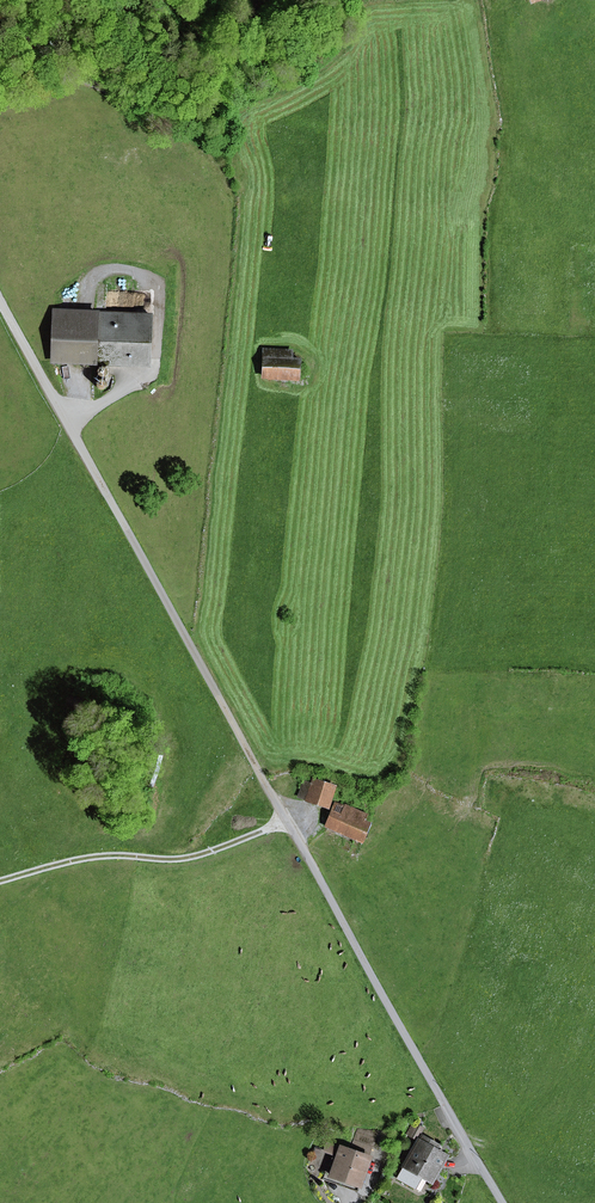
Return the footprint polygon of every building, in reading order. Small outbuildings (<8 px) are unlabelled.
[(149,359),(150,315),(54,312),(53,361),(95,363),(95,365),(106,366),(107,357),(149,359)] [(265,350),(263,376),(299,378),(300,360),(291,360),(292,351),(265,350)] [(100,376),(103,377),(106,376),(107,373),(107,370),(105,367),(102,366),(99,368),(97,371),(98,374),(100,376)] [(99,389),(102,390),(105,389),(107,386),(106,383),(104,380),(101,379),(98,381),(96,384),(97,387),(99,389)] [(304,782),(299,796),(327,805),(333,786),(315,780),(313,785),(304,782)] [(346,807),(337,803),(332,813),(341,817),(346,807)] [(373,833),(375,828),(363,822),(366,815),(346,807),(341,817),(332,813),(327,825),(362,841),(367,830),(373,833)] [(411,1133),(417,1137),(423,1128),(416,1124),(411,1133)] [(358,1129),(354,1141),(373,1147),(378,1131),(358,1129)] [(379,1145),(387,1144),(385,1131),(378,1131),(379,1145)] [(412,1187),(418,1175),(431,1182),(446,1156),(434,1149),(436,1144),(422,1136),(398,1179),(412,1187)] [(359,1185),(373,1147),(354,1141),(350,1151),(341,1148),(338,1155),(331,1175),(359,1185)] [(338,1155),(341,1148),(327,1143),(325,1150),(338,1155)] [(357,1191),(359,1185),(331,1175),(325,1173),(323,1179),(357,1191)]
